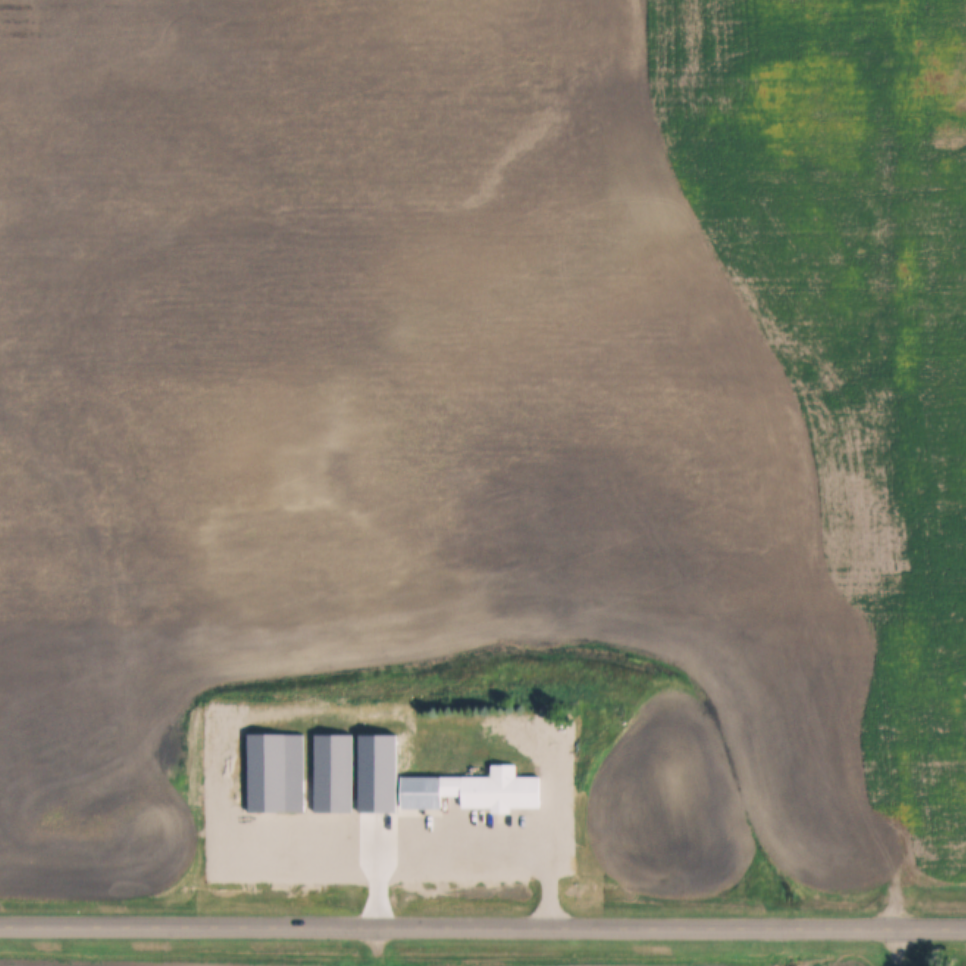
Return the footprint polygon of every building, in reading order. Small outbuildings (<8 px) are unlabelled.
[(249,734),(305,733),(306,810),(250,811),(249,734)] [(317,734),(355,734),(354,812),(316,811),(317,734)] [(399,808),(398,813),(360,813),(361,734),(400,734),(399,776),(494,777),(494,764),(519,764),(519,777),(542,778),(542,808),(463,807),(463,797),(441,796),(441,808),(399,808)]
